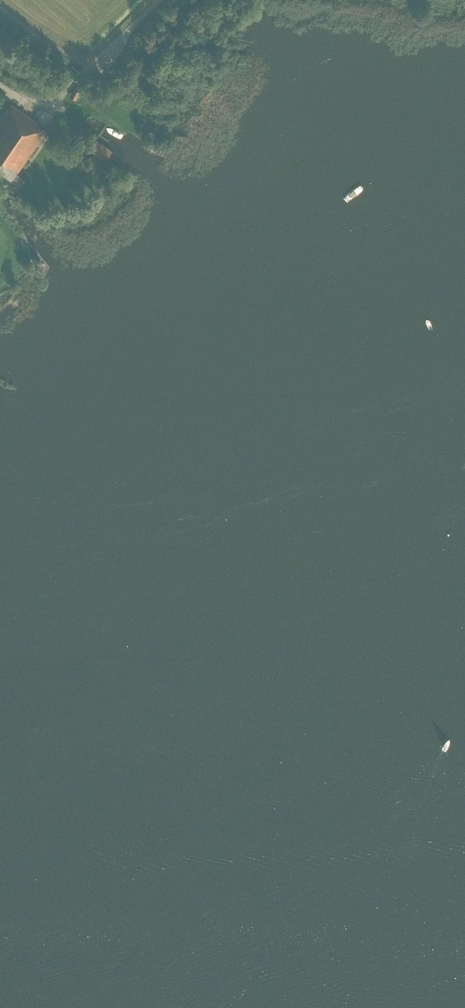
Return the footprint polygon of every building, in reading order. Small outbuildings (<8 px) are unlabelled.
[(11,180),(46,131),(38,126),(39,124),(28,117),(31,112),(23,106),(19,110),(11,104),(0,120),(0,172),(11,180)]
